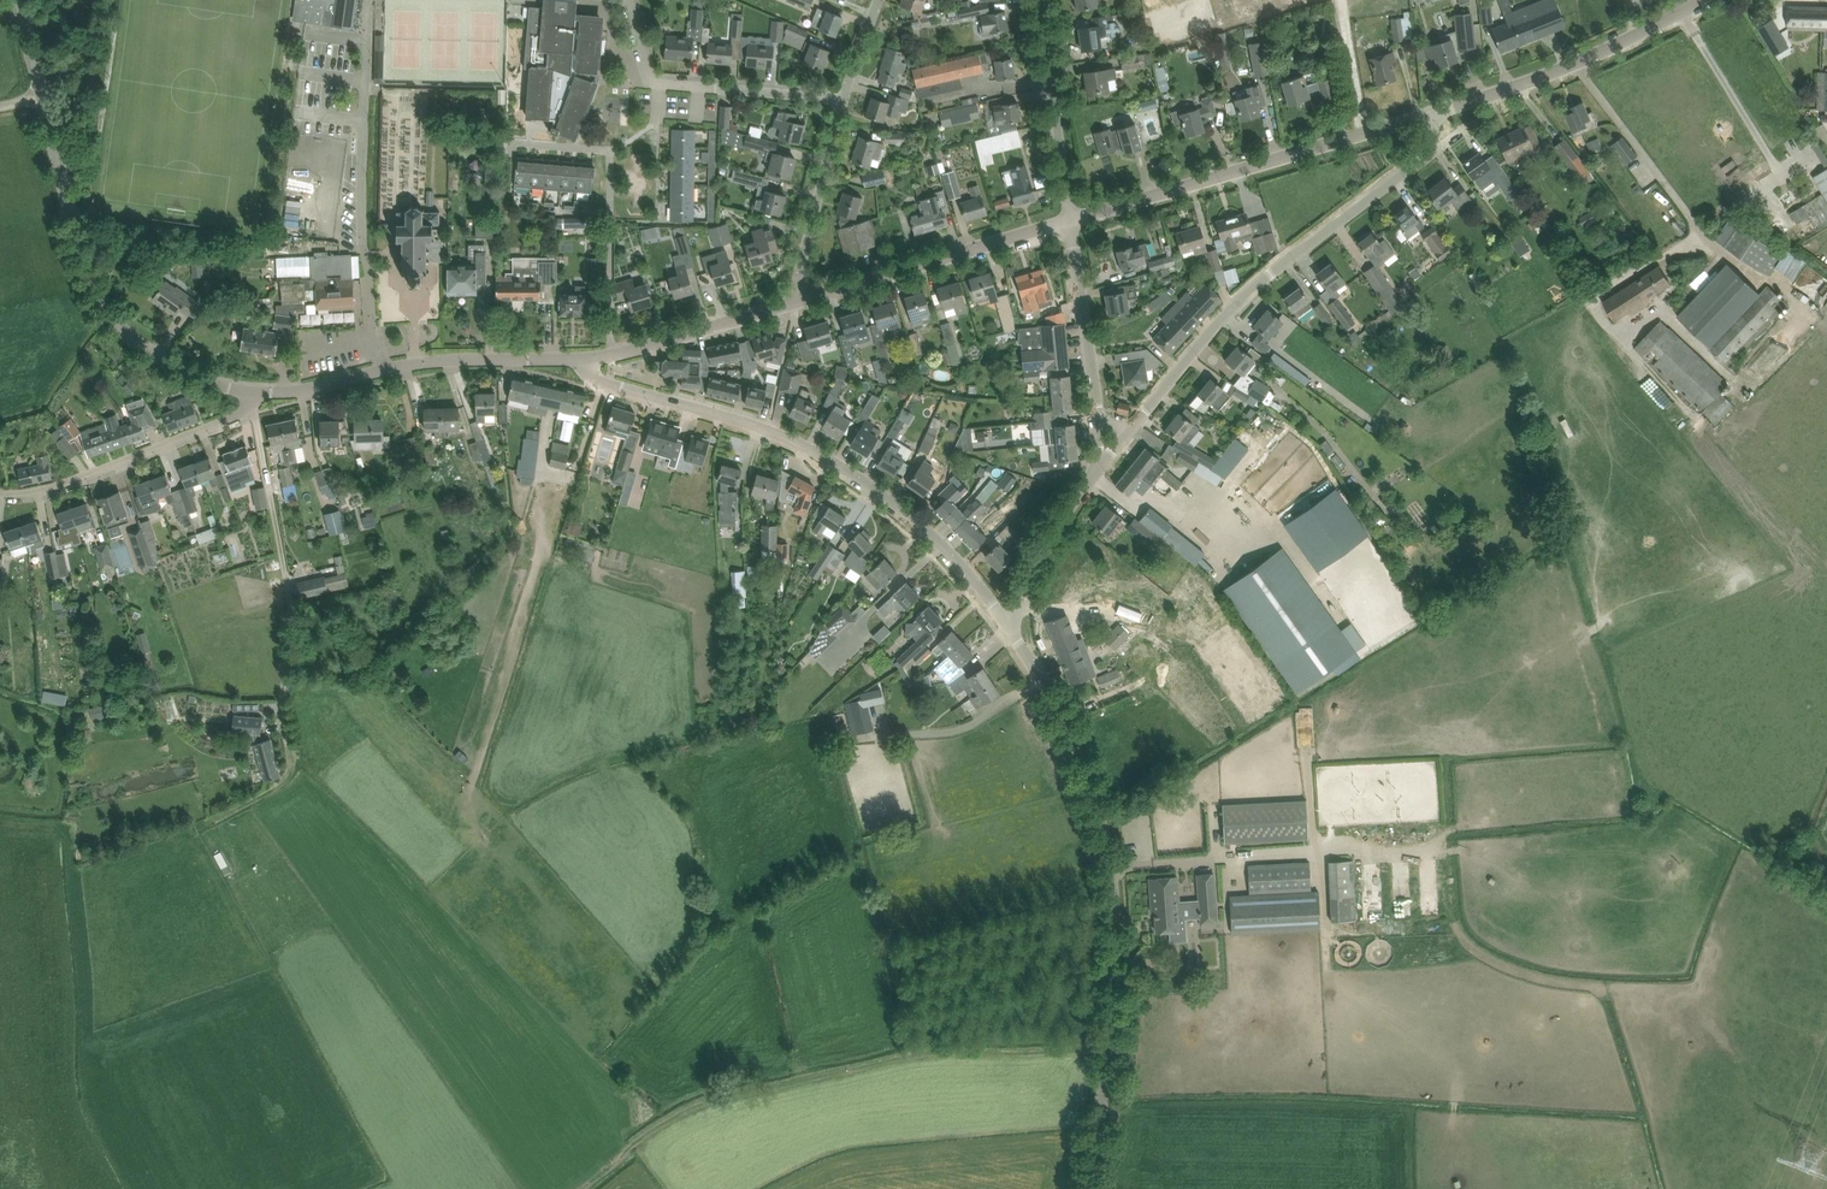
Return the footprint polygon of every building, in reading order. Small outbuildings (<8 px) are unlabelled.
[(318,3),(318,2),(327,3),(323,25),(353,29),(357,0),(298,0),(318,3)] [(525,68),(526,68),(526,66),(532,67),(529,105),(528,117),(549,119),(549,125),(552,126),(550,132),(556,134),(558,135),(558,134),(561,135),(568,137),(571,139),(576,140),(577,138),(584,118),(592,96),(592,94),(593,94),(596,84),(597,83),(595,82),(596,73),(598,73),(600,55),(598,54),(598,45),(599,40),(601,40),(603,21),(601,21),(576,19),(576,16),(576,15),(577,2),(577,0),(544,0),(544,4),(544,5),(544,8),(535,7),(530,7),(529,15),(525,68)] [(901,6),(912,9),(914,19),(927,16),(927,13),(922,12),(926,0),(902,0),(901,6)] [(970,0),(961,2),(962,9),(972,6),(970,0)] [(1089,8),(1097,7),(1096,0),(1076,0),(1077,10),(1089,8)] [(1162,10),(1184,3),(1183,0),(1182,1),(1182,0),(1159,0),(1162,10)] [(1358,11),(1367,10),(1368,12),(1376,11),(1375,9),(1385,8),(1384,0),(1356,0),(1358,11)] [(1489,0),(1483,0),(1480,0),(1481,5),(1480,5),(1483,23),(1492,22),(1490,4),(1489,4),(1489,0)] [(1521,43),(1513,23),(1516,21),(1509,5),(1509,0),(1498,0),(1507,23),(1492,29),(1500,52),(1521,43)] [(1555,0),(1542,0),(1512,12),(1509,5),(1516,21),(1513,23),(1521,43),(1565,26),(1555,0)] [(961,18),(989,11),(987,3),(972,6),(962,9),(959,9),(961,18)] [(301,6),(299,21),(307,22),(320,24),(323,9),(301,6)] [(1788,29),(1824,30),(1825,15),(1826,15),(1826,7),(1788,6),(1788,18),(1788,29)] [(827,12),(818,8),(811,25),(820,29),(836,35),(843,17),(827,11),(827,12)] [(701,27),(703,10),(692,9),(691,26),(701,27)] [(1143,11),(1128,13),(1129,22),(1145,20),(1143,11)] [(1395,41),(1411,39),(1408,18),(1410,17),(1409,11),(1405,12),(1406,18),(1392,19),(1395,41)] [(982,27),(980,28),(982,36),(994,34),(994,32),(995,31),(1007,30),(1005,12),(993,13),(988,14),(989,14),(980,15),(982,27)] [(1459,49),(1475,47),(1471,13),(1455,15),(1457,31),(1439,37),(1441,42),(1424,47),(1427,59),(1435,56),(1438,66),(1448,63),(1448,65),(1455,63),(1454,61),(1457,60),(1454,49),(1459,47),(1459,49)] [(1092,27),(1080,28),(1082,50),(1094,48),(1101,48),(1099,36),(1106,35),(1107,34),(1107,36),(1110,35),(1110,36),(1116,35),(1116,34),(1118,31),(1119,31),(1118,26),(1117,26),(1115,24),(1115,23),(1113,23),(1107,23),(1106,16),(1092,17),(1093,27),(1092,27)] [(708,49),(707,61),(731,63),(731,58),(739,58),(739,59),(740,59),(741,47),(741,36),(743,20),(742,20),(734,19),(732,36),(731,45),(709,43),(709,45),(708,45),(708,49)] [(771,40),(782,41),(783,22),(772,21),(771,40)] [(788,23),(785,32),(800,39),(804,41),(808,32),(804,30),(788,23)] [(908,26),(901,27),(902,36),(909,35),(908,26)] [(1221,70),(1231,68),(1226,32),(1215,34),(1221,70)] [(1780,34),(1767,41),(1776,55),(1788,47),(1780,34)] [(376,53),(375,82),(384,82),(385,35),(376,35),(376,45),(376,53)] [(691,60),(692,48),(693,38),(667,36),(665,58),(691,60)] [(741,36),(741,47),(748,48),(746,65),(772,67),(774,46),(748,44),(749,37),(741,36)] [(1263,41),(1251,43),(1251,48),(1256,75),(1269,73),(1264,46),(1263,41)] [(829,51),(806,42),(803,50),(808,52),(804,62),(822,69),(829,51)] [(1422,42),(1415,44),(1418,62),(1427,59),(1424,47),(1422,42)] [(1323,57),(1332,56),(1329,43),(1321,44),(1323,57)] [(903,73),(906,63),(901,62),(904,52),(899,52),(888,48),(882,66),(884,66),(879,81),(894,85),(899,72),(903,73)] [(1144,54),(1137,55),(1138,60),(1145,60),(1145,64),(1153,63),(1151,52),(1144,54)] [(1378,84),(1395,79),(1390,63),(1395,62),(1392,53),(1371,59),(1375,72),(1378,84)] [(979,54),(912,69),(917,87),(960,77),(983,72),(981,63),(979,54)] [(1123,70),(1139,67),(1137,55),(1121,57),(1123,70)] [(998,79),(1002,79),(1014,77),(1011,59),(995,61),(997,79),(998,79)] [(1108,90),(1116,89),(1114,78),(1115,78),(1113,68),(1085,72),(1088,95),(1100,93),(1108,92),(1108,90)] [(1817,109),(1825,110),(1826,110),(1826,115),(1826,71),(1818,72),(1817,109)] [(1307,85),(1304,75),(1282,82),(1289,105),(1310,99),(1308,93),(1320,89),(1323,100),(1336,96),(1331,78),(1307,85)] [(1260,85),(1247,88),(1233,92),(1236,100),(1228,102),(1229,115),(1239,112),(1241,119),(1260,114),(1257,106),(1265,103),(1262,92),(1260,85)] [(918,102),(915,91),(901,87),(899,96),(890,94),(887,103),(872,98),(867,116),(878,119),(884,121),(887,114),(898,118),(899,111),(907,113),(911,100),(918,102)] [(963,106),(969,104),(976,103),(976,102),(979,102),(978,96),(961,100),(963,106)] [(1156,98),(1149,100),(1151,109),(1158,107),(1158,106),(1156,98)] [(1215,113),(1212,102),(1211,98),(1203,101),(1205,108),(1197,110),(1182,114),(1181,109),(1171,112),(1174,124),(1183,121),(1187,135),(1203,130),(1200,118),(1215,113)] [(1018,130),(1016,121),(1021,120),(1020,117),(1022,115),(1021,112),(1019,110),(1018,102),(1006,104),(993,106),(996,124),(999,124),(1002,133),(1018,130)] [(1588,113),(1583,102),(1570,108),(1572,112),(1566,115),(1575,137),(1599,127),(1595,118),(1592,111),(1588,113)] [(970,106),(940,113),(942,121),(943,126),(949,124),(973,118),(971,109),(977,108),(976,103),(969,104),(970,106)] [(731,122),(732,106),(722,105),(720,127),(731,128),(731,122)] [(799,143),(804,124),(794,122),(796,114),(792,113),(781,110),(778,110),(775,121),(773,128),(772,129),(771,130),(771,131),(771,132),(771,133),(771,134),(772,135),(773,136),(774,136),(774,137),(799,143)] [(731,128),(730,129),(737,132),(739,125),(731,122),(731,128)] [(1142,148),(1135,123),(1117,128),(1117,129),(1110,131),(1109,128),(1094,133),(1100,155),(1116,150),(1116,149),(1123,147),(1124,153),(1142,148)] [(762,135),(763,127),(750,125),(749,133),(762,135)] [(1538,143),(1530,125),(1523,129),(1523,128),(1498,140),(1505,155),(1497,159),(1501,166),(1508,162),(1507,159),(1532,147),(1531,146),(1538,143)] [(722,128),(722,142),(745,149),(746,145),(758,148),(767,151),(765,159),(772,161),(769,172),(766,172),(765,177),(780,181),(781,176),(790,178),(795,158),(784,155),(776,153),(779,142),(767,139),(747,134),(746,134),(737,132),(730,129),(725,128),(722,128)] [(694,148),(694,141),(695,129),(673,129),(673,147),(694,148)] [(885,133),(885,143),(905,143),(905,133),(885,133)] [(860,137),(853,161),(864,165),(869,166),(872,158),(880,161),(883,150),(882,150),(883,144),(876,142),(872,141),(860,137)] [(1628,163),(1638,156),(1623,137),(1614,144),(1628,163)] [(1599,138),(1588,141),(1591,150),(1601,146),(1599,138)] [(1826,163),(1826,158),(1816,138),(1810,141),(1823,165),(1826,163)] [(1566,139),(1556,147),(1580,178),(1582,177),(1588,185),(1595,179),(1596,179),(1566,139)] [(694,166),(694,148),(673,147),(673,165),(694,166)] [(702,151),(702,161),(710,162),(710,164),(715,164),(716,148),(710,148),(710,152),(702,151)] [(1479,153),(1464,164),(1481,188),(1494,180),(1497,180),(1510,199),(1519,193),(1500,166),(1500,165),(1497,160),(1493,155),(1484,161),(1479,153)] [(533,158),(517,157),(515,186),(531,188),(533,158)] [(548,159),(533,158),(531,188),(546,189),(548,159)] [(548,159),(546,189),(561,190),(563,161),(548,159)] [(563,161),(561,190),(576,192),(578,162),(563,161)] [(594,167),(594,163),(578,162),(576,192),(591,193),(593,177),(595,177),(595,167),(594,167)] [(901,172),(910,170),(908,163),(899,165),(901,172)] [(928,176),(940,173),(938,164),(926,167),(928,176)] [(1010,186),(1015,205),(1036,199),(1030,180),(1025,164),(1010,169),(1015,185),(1010,186)] [(694,184),(694,166),(673,165),(672,184),(694,184)] [(484,183),(494,183),(494,167),(484,167),(484,183)] [(1813,177),(1826,200),(1826,168),(1813,177)] [(737,170),(734,181),(746,184),(746,186),(754,188),(755,186),(763,188),(763,186),(765,178),(749,173),(737,170)] [(949,199),(961,196),(954,170),(942,174),(949,199)] [(866,186),(885,181),(883,171),(863,175),(866,186)] [(456,176),(456,173),(449,173),(449,188),(459,189),(458,176),(456,176)] [(1045,176),(1034,180),(1037,188),(1048,185),(1045,176)] [(1454,190),(1445,178),(1427,191),(1431,197),(1430,198),(1437,208),(1439,209),(1451,200),(1458,208),(1471,198),(1467,194),(1460,184),(1459,185),(1460,186),(1454,190)] [(693,202),(694,184),(672,184),(672,202),(693,202)] [(981,197),(978,185),(970,187),(973,199),(962,203),(966,219),(986,213),(982,197),(981,197)] [(1639,185),(1633,190),(1636,193),(1640,194),(1644,191),(1639,185)] [(923,186),(915,188),(919,201),(923,213),(930,211),(926,198),(927,198),(926,195),(923,186)] [(755,197),(753,207),(769,211),(781,214),(786,195),(784,195),(785,190),(775,188),(774,188),(770,187),(769,191),(766,190),(763,199),(755,197)] [(935,228),(947,225),(942,208),(948,206),(943,190),(926,195),(927,198),(926,198),(930,211),(935,228)] [(839,221),(856,218),(862,198),(855,195),(844,192),(837,212),(842,214),(839,221)] [(1821,194),(1790,212),(1797,224),(1808,217),(1816,231),(1826,225),(1826,203),(1821,194)] [(996,208),(1009,205),(1007,199),(994,203),(996,208)] [(672,202),(671,220),(693,221),(693,202),(672,202)] [(440,261),(440,211),(423,211),(422,209),(418,207),(411,206),(407,209),(406,211),(397,211),(397,241),(403,241),(403,273),(409,273),(409,284),(421,284),(421,273),(428,273),(428,261),(440,261)] [(1400,228),(1394,233),(1402,242),(1408,238),(1419,230),(1424,225),(1419,219),(1417,220),(1414,216),(1407,206),(1395,215),(1402,225),(1405,229),(1403,231),(1400,228)] [(915,234),(935,228),(930,211),(910,216),(911,222),(915,234)] [(1592,211),(1579,217),(1584,227),(1597,221),(1592,211)] [(1249,223),(1246,213),(1217,222),(1222,239),(1215,241),(1218,253),(1238,247),(1236,241),(1253,236),(1253,237),(1252,237),(1257,253),(1278,247),(1273,231),(1269,216),(1258,220),(1249,223)] [(1532,220),(1527,224),(1532,231),(1539,226),(1538,225),(1540,223),(1536,217),(1535,218),(1534,216),(1532,218),(1531,218),(1532,220)] [(578,218),(562,218),(562,229),(578,229),(578,227),(578,218)] [(858,223),(856,218),(839,221),(841,228),(837,229),(845,254),(880,244),(876,233),(872,218),(858,223)] [(494,237),(494,219),(476,219),(476,237),(494,237)] [(727,223),(709,228),(713,239),(715,246),(723,244),(732,241),(727,223)] [(1769,276),(1783,255),(1740,224),(1725,246),(1758,270),(1769,276)] [(659,225),(641,227),(643,242),(661,240),(659,225)] [(755,241),(746,244),(752,265),(773,259),(771,252),(778,250),(771,226),(752,232),(755,241)] [(1432,226),(1422,234),(1440,260),(1451,253),(1432,226)] [(683,227),(673,230),(675,238),(685,235),(683,227)] [(1199,227),(1177,234),(1180,245),(1182,252),(1193,248),(1195,255),(1205,252),(1205,251),(1206,251),(1205,245),(1203,239),(1199,227)] [(1372,233),(1358,243),(1366,253),(1366,254),(1366,253),(1371,260),(1378,254),(1385,262),(1396,253),(1388,245),(1384,239),(1380,242),(1372,233)] [(685,235),(675,238),(680,253),(681,255),(690,252),(685,235)] [(1520,254),(1529,248),(1521,235),(1512,241),(1520,254)] [(1151,257),(1146,242),(1137,245),(1137,247),(1132,249),(1132,247),(1117,251),(1120,261),(1118,261),(1120,268),(1122,268),(1123,269),(1134,266),(1137,265),(1137,263),(1144,261),(1144,259),(1151,257)] [(1209,265),(1205,266),(1207,273),(1211,272),(1222,268),(1216,248),(1206,251),(1205,251),(1205,252),(1209,265)] [(726,249),(702,257),(707,274),(713,272),(716,285),(735,279),(726,250),(726,249)] [(448,294),(477,294),(477,283),(487,283),(486,251),(476,252),(476,265),(448,265),(448,294)] [(312,257),(277,258),(277,270),(278,277),(302,276),(303,278),(315,277),(315,280),(316,280),(317,297),(318,309),(330,308),(330,309),(355,308),(355,303),(353,277),(352,255),(352,254),(340,255),(312,257)] [(1166,267),(1176,264),(1173,254),(1148,262),(1151,271),(1166,267)] [(587,280),(597,280),(597,258),(587,259),(587,280)] [(506,276),(496,276),(497,299),(541,298),(541,283),(554,282),(556,282),(556,262),(538,262),(538,268),(514,269),(514,273),(506,274),(506,276)] [(679,275),(669,278),(675,297),(693,292),(690,280),(686,268),(685,263),(676,266),(679,275)] [(1374,264),(1364,272),(1394,316),(1406,307),(1379,266),(1376,263),(1374,264)] [(1345,282),(1340,275),(1338,273),(1331,264),(1316,274),(1324,284),(1325,286),(1331,293),(1345,282)] [(1679,318),(1709,347),(1745,309),(1760,294),(1729,264),(1679,318)] [(1235,265),(1215,272),(1219,286),(1240,280),(1235,265)] [(1629,314),(1646,303),(1652,299),(1651,297),(1671,284),(1659,266),(1603,302),(1609,312),(1614,320),(1628,312),(1629,314)] [(1166,267),(1153,271),(1155,277),(1168,273),(1166,267)] [(1026,312),(1041,307),(1053,304),(1048,288),(1043,269),(1016,277),(1026,312)] [(990,272),(969,278),(973,290),(975,298),(988,294),(989,299),(990,303),(996,301),(1005,331),(1015,329),(1015,328),(1013,313),(1010,303),(1007,293),(997,296),(993,284),(990,272)] [(301,283),(281,284),(282,301),(305,299),(305,290),(316,289),(315,280),(315,277),(303,278),(303,279),(301,279),(301,283)] [(635,287),(632,278),(615,284),(619,299),(628,297),(632,310),(652,304),(646,284),(635,287)] [(160,288),(153,298),(176,315),(180,310),(188,315),(189,313),(196,318),(205,306),(208,301),(201,296),(198,301),(177,286),(176,288),(166,281),(160,288)] [(958,282),(938,288),(941,299),(944,309),(955,306),(957,314),(967,311),(958,282)] [(1109,314),(1121,312),(1128,311),(1126,298),(1138,297),(1135,283),(1130,284),(1118,286),(1119,293),(1106,295),(1109,314)] [(1205,283),(1193,296),(1188,291),(1183,296),(1178,301),(1200,322),(1222,299),(1213,290),(1205,283)] [(585,293),(585,286),(576,286),(576,291),(571,291),(571,294),(559,294),(559,314),(588,314),(587,293),(585,293)] [(1171,286),(1167,290),(1172,294),(1176,290),(1171,286)] [(1787,304),(1768,286),(1710,347),(1729,365),(1787,304)] [(1297,318),(1313,306),(1299,287),(1283,298),(1291,308),(1297,318)] [(1488,307),(1495,302),(1486,289),(1480,294),(1488,307)] [(1167,291),(1148,304),(1150,307),(1154,312),(1172,298),(1171,296),(1167,291)] [(924,292),(905,297),(909,309),(913,325),(915,330),(924,327),(923,323),(924,323),(932,320),(929,312),(930,312),(927,304),(924,292)] [(1347,329),(1356,322),(1337,298),(1328,305),(1347,329)] [(271,299),(266,301),(270,312),(275,310),(271,299)] [(902,328),(897,312),(894,301),(873,307),(879,328),(890,325),(892,331),(902,328)] [(1183,306),(1178,312),(1173,307),(1162,319),(1167,324),(1153,338),(1161,346),(1170,354),(1200,322),(1178,301),(1183,306)] [(1329,329),(1336,323),(1320,303),(1313,308),(1329,329)] [(846,334),(839,336),(843,350),(849,368),(858,365),(852,347),(851,344),(859,341),(860,342),(870,339),(865,322),(861,310),(841,317),(844,328),(846,333),(846,334)] [(1268,337),(1282,321),(1268,310),(1255,326),(1262,332),(1258,336),(1252,342),(1264,353),(1270,346),(1264,341),(1268,337)] [(1062,311),(1046,316),(1049,325),(1052,325),(1064,324),(1066,323),(1062,311)] [(292,330),(294,317),(276,314),(274,327),(292,330)] [(1661,320),(1635,347),(1644,356),(1649,351),(1659,360),(1654,365),(1701,411),(1702,410),(1707,415),(1714,422),(1716,424),(1734,406),(1720,391),(1728,383),(1670,329),(1661,320)] [(803,359),(815,356),(819,355),(816,345),(833,340),(827,321),(805,327),(808,339),(798,342),(803,359)] [(949,321),(941,324),(947,345),(956,342),(949,321)] [(1020,328),(1020,330),(1019,330),(1019,343),(1022,343),(1024,370),(1043,368),(1069,366),(1064,324),(1052,325),(1049,325),(1041,326),(1020,328)] [(276,354),(279,332),(244,327),(241,349),(276,354)] [(1365,329),(1358,334),(1357,332),(1356,330),(1351,334),(1358,344),(1363,340),(1361,338),(1368,333),(1365,329)] [(914,352),(922,350),(917,331),(909,334),(914,352)] [(776,342),(773,342),(770,332),(753,337),(753,338),(756,349),(758,355),(758,358),(766,355),(767,360),(781,364),(784,350),(787,339),(777,336),(776,342)] [(882,337),(875,339),(881,358),(882,358),(889,356),(883,338),(883,337),(882,337)] [(753,338),(746,341),(748,352),(748,353),(751,357),(758,355),(753,338)] [(739,341),(723,344),(726,361),(742,358),(744,369),(752,370),(748,362),(752,359),(751,357),(748,352),(741,353),(739,341)] [(726,361),(723,344),(707,347),(708,349),(711,364),(726,361)] [(1443,362),(1453,357),(1447,344),(1437,350),(1443,362)] [(1246,354),(1237,346),(1226,360),(1232,365),(1232,366),(1232,367),(1235,370),(1237,370),(1237,369),(1245,376),(1261,356),(1251,347),(1246,354)] [(701,376),(707,377),(709,370),(708,364),(708,363),(701,365),(701,361),(702,350),(684,349),(683,358),(667,358),(662,361),(662,372),(665,376),(682,377),(682,385),(700,387),(700,386),(701,376)] [(1123,366),(1122,366),(1125,386),(1135,384),(1136,384),(1138,386),(1141,387),(1144,387),(1147,385),(1148,382),(1145,369),(1149,369),(1150,368),(1151,366),(1152,366),(1155,369),(1162,362),(1147,349),(1128,352),(1129,361),(1130,361),(1130,362),(1126,362),(1127,366),(1123,366)] [(1306,386),(1311,379),(1273,352),(1269,358),(1306,386)] [(949,353),(943,355),(945,363),(949,364),(953,363),(949,353)] [(752,359),(748,362),(752,370),(757,367),(756,366),(752,359)] [(126,373),(130,369),(123,362),(119,366),(126,373)] [(837,365),(835,376),(837,377),(846,378),(848,367),(837,365)] [(1025,371),(1023,371),(1025,381),(1040,379),(1039,371),(1039,370),(1039,368),(1024,370),(1025,371)] [(744,369),(743,375),(751,377),(752,370),(744,369)] [(810,386),(812,375),(802,373),(785,369),(780,389),(797,393),(799,383),(810,386)] [(768,373),(766,381),(768,382),(775,383),(775,384),(776,384),(778,375),(768,373)] [(130,393),(136,387),(122,374),(118,378),(125,385),(123,386),(130,393)] [(885,374),(877,376),(879,382),(880,382),(888,383),(885,374)] [(1071,392),(1070,375),(1050,377),(1050,378),(1042,378),(1043,387),(1051,386),(1052,394),(1071,392)] [(559,410),(564,388),(513,376),(508,398),(530,403),(528,411),(546,415),(548,407),(559,410)] [(710,377),(706,394),(722,397),(726,380),(710,377)] [(829,393),(824,404),(833,409),(830,414),(824,424),(827,426),(825,430),(839,438),(843,432),(848,435),(855,423),(850,420),(842,415),(847,407),(838,402),(840,397),(838,396),(846,378),(837,377),(829,393)] [(1210,378),(1198,393),(1207,401),(1210,404),(1211,403),(1219,410),(1231,396),(1222,388),(1219,386),(1210,378)] [(1268,405),(1270,402),(1275,393),(1268,389),(1270,387),(1256,379),(1248,393),(1261,401),(1268,405)] [(741,384),(726,380),(722,397),(737,401),(741,384)] [(768,382),(766,390),(749,386),(745,403),(763,407),(765,395),(773,397),(776,384),(775,384),(775,383),(768,382)] [(1237,386),(1233,393),(1246,401),(1254,406),(1255,404),(1258,406),(1261,401),(1248,393),(1237,386)] [(581,415),(584,404),(587,393),(564,388),(559,410),(581,415)] [(807,421),(812,410),(815,404),(806,400),(810,391),(802,388),(790,413),(807,421)] [(196,390),(194,395),(198,401),(201,400),(204,394),(196,390)] [(1054,411),(1061,411),(1073,409),(1071,392),(1052,394),(1054,411)] [(494,413),(496,413),(495,393),(476,393),(477,421),(470,423),(477,441),(483,459),(485,466),(491,464),(490,459),(492,458),(485,438),(483,439),(477,422),(485,422),(485,413),(488,413),(488,415),(489,416),(493,416),(494,415),(494,413)] [(870,415),(880,398),(872,394),(868,402),(863,410),(870,415)] [(180,408),(176,400),(168,403),(171,410),(163,414),(170,431),(199,420),(193,403),(180,408)] [(1128,413),(1130,405),(1119,402),(1116,410),(1128,413)] [(614,406),(606,431),(615,434),(626,438),(617,467),(628,470),(638,441),(627,438),(629,432),(635,412),(625,409),(626,407),(618,404),(617,407),(614,406)] [(130,442),(147,437),(145,430),(157,426),(146,405),(129,410),(133,422),(124,425),(130,442)] [(442,437),(442,408),(425,409),(425,429),(435,429),(435,437),(442,437)] [(442,437),(449,437),(449,429),(459,428),(459,408),(442,408),(442,437)] [(1037,420),(1052,419),(1051,411),(1037,412),(1037,420)] [(1211,468),(1216,460),(1188,443),(1199,429),(1192,424),(1179,413),(1166,429),(1178,439),(1174,446),(1198,461),(1211,468)] [(116,414),(104,418),(106,422),(109,430),(108,430),(114,448),(130,442),(124,425),(120,426),(116,414)] [(71,417),(59,426),(69,440),(81,431),(71,417)] [(895,439),(905,421),(898,417),(887,434),(895,439)] [(1038,420),(1030,421),(1031,429),(1040,428),(1053,427),(1053,426),(1068,425),(1068,417),(1052,419),(1038,420)] [(296,419),(282,422),(290,461),(290,463),(291,464),(298,462),(295,448),(301,447),(300,442),(301,442),(300,440),(300,441),(300,439),(298,431),(296,419)] [(382,420),(356,421),(356,433),(356,439),(360,439),(361,447),(374,447),(374,449),(374,451),(382,450),(382,447),(390,447),(390,435),(383,435),(383,432),(382,420)] [(646,440),(646,443),(661,447),(667,425),(661,423),(660,421),(655,420),(654,421),(652,420),(646,440)] [(867,455),(873,444),(877,437),(881,430),(873,426),(873,425),(865,420),(857,435),(851,445),(867,455)] [(321,449),(331,449),(331,443),(340,443),(340,421),(320,422),(321,449)] [(282,422),(268,425),(272,445),(273,444),(275,452),(280,451),(283,462),(290,461),(282,422)] [(1048,444),(1076,441),(1074,424),(1068,425),(1053,426),(1053,427),(1040,428),(1042,444),(1048,444)] [(661,447),(659,454),(671,458),(677,438),(680,429),(667,425),(661,447)] [(927,432),(919,449),(929,453),(936,436),(935,435),(938,430),(936,429),(930,426),(927,432)] [(964,428),(952,453),(971,451),(968,427),(964,428)] [(535,478),(539,430),(523,429),(519,477),(535,478)] [(108,430),(84,439),(90,456),(98,453),(114,448),(108,430)] [(984,430),(977,431),(978,440),(985,439),(984,430)] [(414,459),(423,457),(417,435),(408,438),(414,459)] [(66,436),(57,442),(69,459),(78,453),(66,436)] [(702,464),(709,441),(707,441),(706,439),(702,438),(700,439),(692,437),(687,454),(680,452),(677,462),(676,467),(677,468),(684,470),(687,459),(702,464)] [(1242,458),(1249,449),(1235,438),(1228,447),(1242,458)] [(1327,457),(1335,451),(1327,439),(1319,445),(1327,457)] [(477,441),(470,444),(476,461),(483,459),(477,441)] [(900,446),(892,441),(878,464),(894,474),(904,459),(906,460),(912,450),(902,444),(900,446)] [(1050,461),(1062,460),(1078,458),(1076,441),(1048,444),(1050,461)] [(225,460),(221,462),(232,491),(233,491),(233,490),(245,485),(246,485),(246,486),(247,485),(246,482),(246,481),(255,478),(255,479),(256,478),(251,464),(253,463),(246,445),(239,448),(239,447),(230,450),(230,451),(223,454),(225,460)] [(428,465),(436,463),(431,445),(424,447),(428,465)] [(1145,447),(1137,457),(1159,475),(1165,480),(1171,473),(1165,468),(1167,465),(1159,458),(1160,456),(1155,452),(1153,453),(1145,447)] [(565,469),(569,454),(553,450),(549,465),(565,469)] [(1177,458),(1177,459),(1193,469),(1198,461),(1182,451),(1177,458)] [(22,486),(52,479),(50,467),(47,454),(37,457),(39,464),(18,469),(19,474),(22,486)] [(1151,485),(1159,475),(1137,457),(1129,466),(1144,478),(1143,478),(1151,485)] [(219,484),(216,475),(210,458),(194,464),(201,481),(210,478),(213,487),(219,484)] [(938,480),(943,473),(925,460),(908,484),(923,495),(935,479),(938,480)] [(1048,460),(1032,461),(1033,463),(1033,471),(1049,470),(1048,460)] [(188,513),(198,509),(193,495),(196,493),(193,484),(201,481),(194,464),(179,469),(186,487),(179,489),(187,512),(188,512),(188,513)] [(298,464),(292,465),(294,470),(297,472),(300,472),(302,469),(301,465),(298,464)] [(728,491),(728,482),(737,485),(741,469),(722,464),(718,479),(721,480),(721,486),(721,492),(719,492),(719,504),(721,504),(721,509),(719,509),(719,519),(726,519),(726,523),(736,523),(736,510),(733,510),(733,503),(738,503),(737,491),(728,491)] [(982,477),(986,468),(980,465),(976,474),(982,477)] [(290,466),(280,468),(284,486),(294,484),(290,466)] [(1129,496),(1143,478),(1144,478),(1129,466),(1115,484),(1129,496)] [(322,469),(327,484),(335,481),(330,467),(322,469)] [(322,469),(314,472),(320,487),(323,494),(337,489),(335,482),(327,484),(322,469)] [(482,472),(484,487),(493,486),(490,470),(482,472)] [(1009,473),(1000,485),(1007,491),(1016,479),(1009,473)] [(172,492),(170,486),(166,474),(151,480),(157,497),(165,494),(169,503),(170,503),(174,504),(178,515),(187,512),(179,489),(172,492)] [(781,481),(779,480),(757,474),(754,485),(752,492),(766,496),(767,509),(774,509),(774,498),(775,495),(779,496),(781,481)] [(944,502),(935,510),(944,519),(957,506),(954,502),(968,489),(963,483),(956,477),(954,475),(949,480),(951,481),(952,482),(938,495),(944,502)] [(779,496),(779,499),(785,501),(798,505),(797,509),(804,511),(806,512),(810,500),(811,498),(809,497),(814,486),(795,476),(790,486),(781,481),(779,496)] [(151,480),(136,486),(139,495),(136,496),(142,514),(143,514),(160,507),(161,510),(162,510),(157,497),(151,480)] [(625,484),(619,503),(627,506),(633,487),(625,484)] [(225,500),(232,497),(228,486),(220,489),(225,500)] [(265,486),(253,488),(253,489),(257,509),(269,507),(265,486)] [(1162,487),(1159,491),(1165,496),(1168,492),(1162,487)] [(1336,488),(1284,525),(1317,571),(1369,534),(1336,488)] [(962,511),(957,506),(944,519),(954,529),(981,503),(982,504),(987,498),(990,495),(983,489),(976,497),(962,511)] [(105,496),(98,499),(102,510),(108,528),(109,528),(121,524),(130,521),(123,503),(120,491),(113,494),(105,496)] [(1010,497),(998,508),(1006,517),(1018,505),(1010,497)] [(992,504),(987,498),(982,504),(981,503),(954,529),(964,540),(978,527),(973,522),(987,508),(986,508),(992,504)] [(92,518),(87,504),(72,509),(80,533),(96,527),(93,518),(92,518)] [(1092,522),(1102,529),(1108,534),(1116,524),(1121,528),(1126,521),(1122,518),(1122,517),(1106,505),(1092,522)] [(837,531),(846,517),(829,506),(820,520),(814,530),(821,534),(827,524),(837,531)] [(1150,507),(1139,520),(1162,539),(1190,561),(1196,565),(1205,553),(1171,526),(1173,525),(1150,507)] [(72,509),(58,513),(62,525),(63,528),(59,529),(61,537),(59,537),(60,546),(73,542),(74,545),(82,542),(79,533),(80,533),(72,509)] [(344,524),(341,510),(325,514),(331,535),(346,530),(346,529),(344,524)] [(367,516),(363,517),(365,528),(377,525),(374,511),(366,513),(367,516)] [(1135,517),(1126,527),(1154,549),(1162,539),(1139,520),(1136,517),(1135,517)] [(570,520),(567,532),(580,536),(583,524),(570,520)] [(30,555),(38,553),(36,548),(45,545),(41,532),(37,521),(20,526),(28,549),(29,552),(30,555)] [(762,524),(762,549),(762,563),(777,563),(777,549),(777,524),(762,524)] [(998,544),(986,556),(999,570),(1011,557),(1006,551),(1011,546),(1010,544),(1019,535),(1008,524),(998,533),(1003,538),(998,544)] [(28,549),(20,526),(4,532),(10,549),(11,549),(12,555),(16,556),(29,552),(28,549)] [(221,535),(217,526),(196,534),(196,533),(195,533),(199,543),(200,543),(221,535)] [(978,527),(964,540),(973,549),(982,540),(986,536),(981,530),(978,527)] [(143,529),(130,533),(142,568),(144,568),(155,564),(154,562),(150,551),(146,539),(143,529)] [(443,538),(451,536),(449,529),(441,530),(443,538)] [(871,537),(864,529),(861,533),(860,532),(848,543),(853,548),(846,560),(857,567),(855,570),(861,574),(870,561),(861,555),(872,545),(867,540),(871,537)] [(192,545),(199,543),(195,533),(189,535),(192,545)] [(154,537),(146,539),(150,551),(157,548),(154,537)] [(102,570),(114,566),(107,543),(95,546),(102,570)] [(777,549),(777,563),(779,563),(779,575),(787,575),(787,563),(787,544),(778,543),(777,543),(777,549)] [(827,565),(838,549),(829,543),(809,574),(817,579),(824,569),(827,565)] [(1402,544),(1395,548),(1400,556),(1407,551),(1402,544)] [(835,570),(845,554),(838,549),(827,565),(835,570)] [(61,576),(56,550),(45,552),(51,578),(61,576)] [(56,550),(61,576),(69,575),(65,552),(57,554),(56,550)] [(1233,582),(1223,589),(1276,664),(1297,693),(1316,679),(1356,651),(1366,644),(1351,623),(1341,630),(1335,622),(1333,623),(1328,617),(1320,622),(1272,554),(1233,582)] [(325,576),(296,583),(299,598),(349,587),(346,573),(347,573),(345,564),(344,564),(343,555),(335,557),(337,566),(339,574),(325,578),(325,576)] [(884,584),(888,580),(897,572),(885,558),(871,571),(872,571),(866,576),(877,589),(883,583),(884,584)] [(471,578),(485,568),(478,560),(464,570),(471,578)] [(1149,628),(1180,576),(1158,563),(1140,594),(1114,579),(1102,601),(1149,628)] [(827,565),(824,569),(832,574),(835,570),(827,565)] [(747,583),(761,583),(761,567),(747,568),(747,583)] [(898,590),(894,594),(878,609),(885,617),(893,609),(903,609),(905,607),(906,608),(910,603),(919,595),(918,594),(919,592),(914,586),(912,588),(907,582),(898,590)] [(419,624),(439,605),(432,597),(411,616),(419,624)] [(843,606),(825,622),(838,637),(867,610),(861,604),(850,614),(843,606)] [(334,605),(322,608),(324,616),(336,613),(334,605)] [(936,626),(942,620),(929,606),(916,617),(917,617),(911,622),(907,622),(906,634),(914,634),(914,637),(917,640),(897,659),(898,660),(903,665),(903,666),(912,657),(913,657),(926,645),(940,631),(936,626)] [(1076,639),(1071,626),(1066,613),(1046,621),(1071,684),(1082,679),(1091,676),(1090,675),(1095,673),(1082,637),(1076,639)] [(435,634),(448,623),(441,616),(429,627),(435,634)] [(1119,624),(1104,638),(1116,650),(1130,635),(1119,624)] [(949,654),(962,642),(952,630),(939,643),(933,649),(938,654),(944,649),(949,654)] [(141,653),(151,650),(146,632),(136,634),(141,653)] [(945,658),(935,668),(949,682),(965,671),(960,665),(973,653),(969,648),(970,648),(970,646),(966,642),(964,642),(963,643),(962,642),(949,654),(945,658)] [(918,663),(931,651),(926,645),(913,657),(918,663)] [(793,664),(796,659),(789,655),(786,660),(793,664)] [(898,660),(894,663),(899,668),(903,665),(898,660)] [(429,667),(423,672),(427,677),(433,673),(429,667)] [(979,693),(993,684),(983,668),(969,677),(965,671),(949,682),(956,694),(965,688),(971,698),(978,693),(979,693)] [(1102,688),(1121,680),(1117,669),(1098,676),(1102,688)] [(146,682),(137,688),(142,695),(151,689),(146,682)] [(999,693),(993,684),(979,693),(978,693),(971,698),(977,707),(999,693)] [(65,705),(67,695),(45,690),(43,701),(65,705)] [(863,699),(845,703),(853,735),(873,730),(867,704),(864,705),(863,699)] [(94,721),(108,717),(105,704),(90,709),(94,721)] [(1313,730),(1312,709),(1296,709),(1296,730),(1313,730)] [(233,714),(231,732),(253,734),(255,744),(262,742),(260,735),(262,717),(233,714)] [(266,780),(269,779),(280,776),(270,739),(255,744),(266,780)] [(1224,843),(1309,839),(1307,799),(1223,804),(1224,843)] [(221,852),(215,855),(225,875),(232,872),(221,852)] [(1331,921),(1357,920),(1355,896),(1354,860),(1329,861),(1331,921)] [(1311,891),(1309,861),(1248,864),(1250,894),(1230,895),(1232,934),(1320,930),(1318,891),(1311,891)] [(1198,900),(1179,902),(1177,877),(1150,879),(1153,911),(1155,911),(1157,931),(1169,930),(1170,943),(1187,941),(1185,920),(1200,919),(1200,925),(1219,924),(1215,873),(1196,874),(1198,900)] [(1381,878),(1362,878),(1363,892),(1369,892),(1369,903),(1381,902),(1381,878)]
